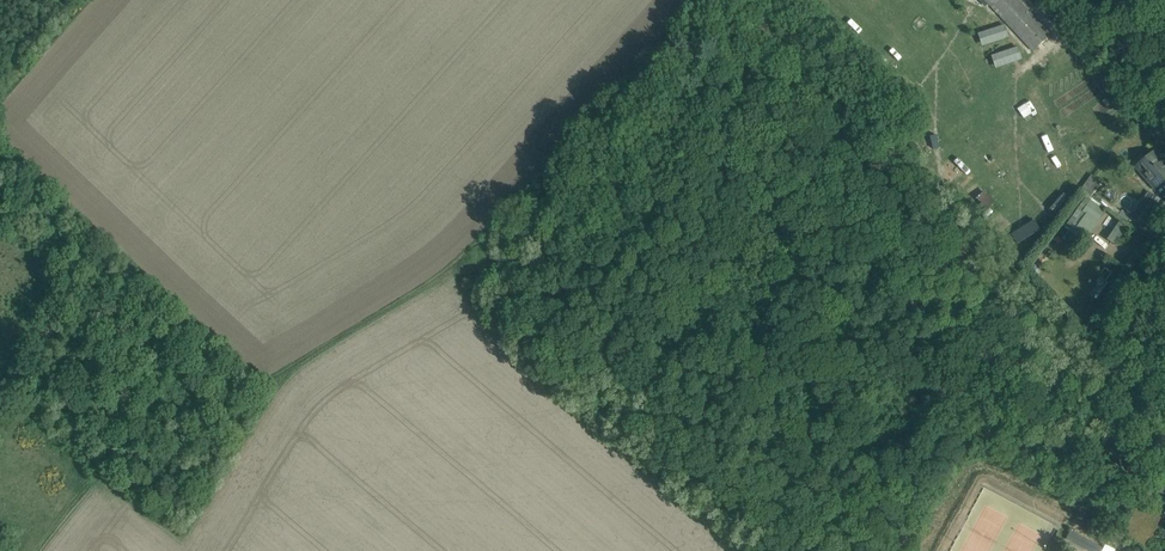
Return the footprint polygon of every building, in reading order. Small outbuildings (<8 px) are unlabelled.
[(1018,0),(985,0),(1033,52),(1050,34),(1018,0)] [(984,21),(978,26),(987,38),(979,45),(985,52),(1004,37),(998,29),(993,33),(984,21)] [(1136,167),(1155,189),(1164,180),(1164,163),(1154,151),(1136,167)] [(1091,197),(1093,193),(1101,182),(1092,176),(1091,175),(1081,189),(1081,190),(1088,194),(1091,197)] [(1148,193),(1132,217),(1148,227),(1164,203),(1148,193)] [(1067,225),(1088,239),(1108,209),(1087,195),(1067,225)] [(1119,222),(1109,240),(1118,245),(1128,227),(1119,222)] [(1096,284),(1089,294),(1094,298),(1101,288),(1102,288),(1107,281),(1106,279),(1102,276),(1100,277),(1095,284),(1096,284)] [(1146,478),(1143,485),(1164,493),(1164,486),(1146,478)] [(1124,533),(1114,527),(1108,538),(1119,544),(1124,533)] [(1071,542),(1089,550),(1102,550),(1104,547),(1076,533),(1071,542)]
